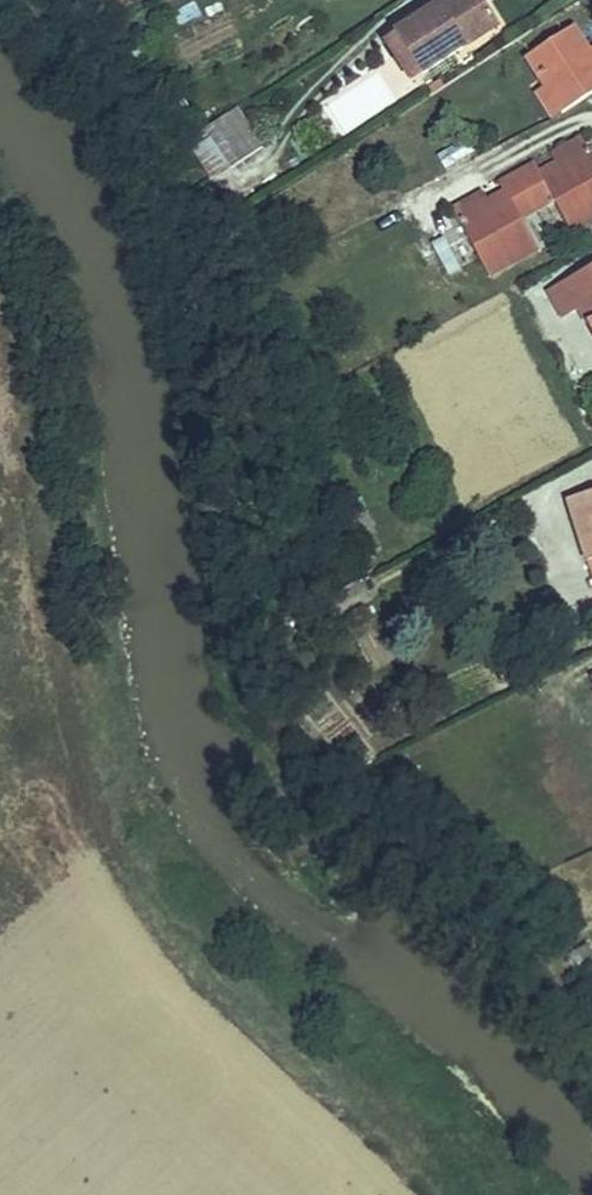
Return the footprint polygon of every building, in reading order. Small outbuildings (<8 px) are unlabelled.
[(385,40),(399,61),(408,55),(421,75),(498,25),(482,1),(481,0),(446,0),(385,40)] [(561,113),(591,93),(591,48),(588,51),(572,27),(525,58),(544,87),(561,113)] [(408,55),(399,61),(412,81),(421,75),(408,55)] [(553,119),(561,113),(544,87),(535,93),(553,119)] [(262,147),(236,109),(204,132),(210,139),(227,166),(230,169),(262,147)] [(477,151),(468,137),(437,156),(446,170),(477,151)] [(209,179),(227,166),(210,139),(193,151),(209,179)] [(555,165),(586,148),(582,139),(550,157),(555,165)] [(517,175),(536,209),(552,200),(570,232),(591,220),(591,158),(586,148),(555,165),(539,174),(534,166),(517,175)] [(536,209),(517,175),(500,184),(505,193),(488,202),(457,219),(489,277),(537,250),(520,219),(536,209)] [(452,211),(457,219),(488,202),(484,194),(452,211)] [(548,294),(561,318),(580,308),(591,330),(591,270),(548,294)] [(568,500),(588,563),(591,565),(591,492),(568,500)] [(582,977),(591,971),(591,956),(586,946),(569,957),(582,977)]
